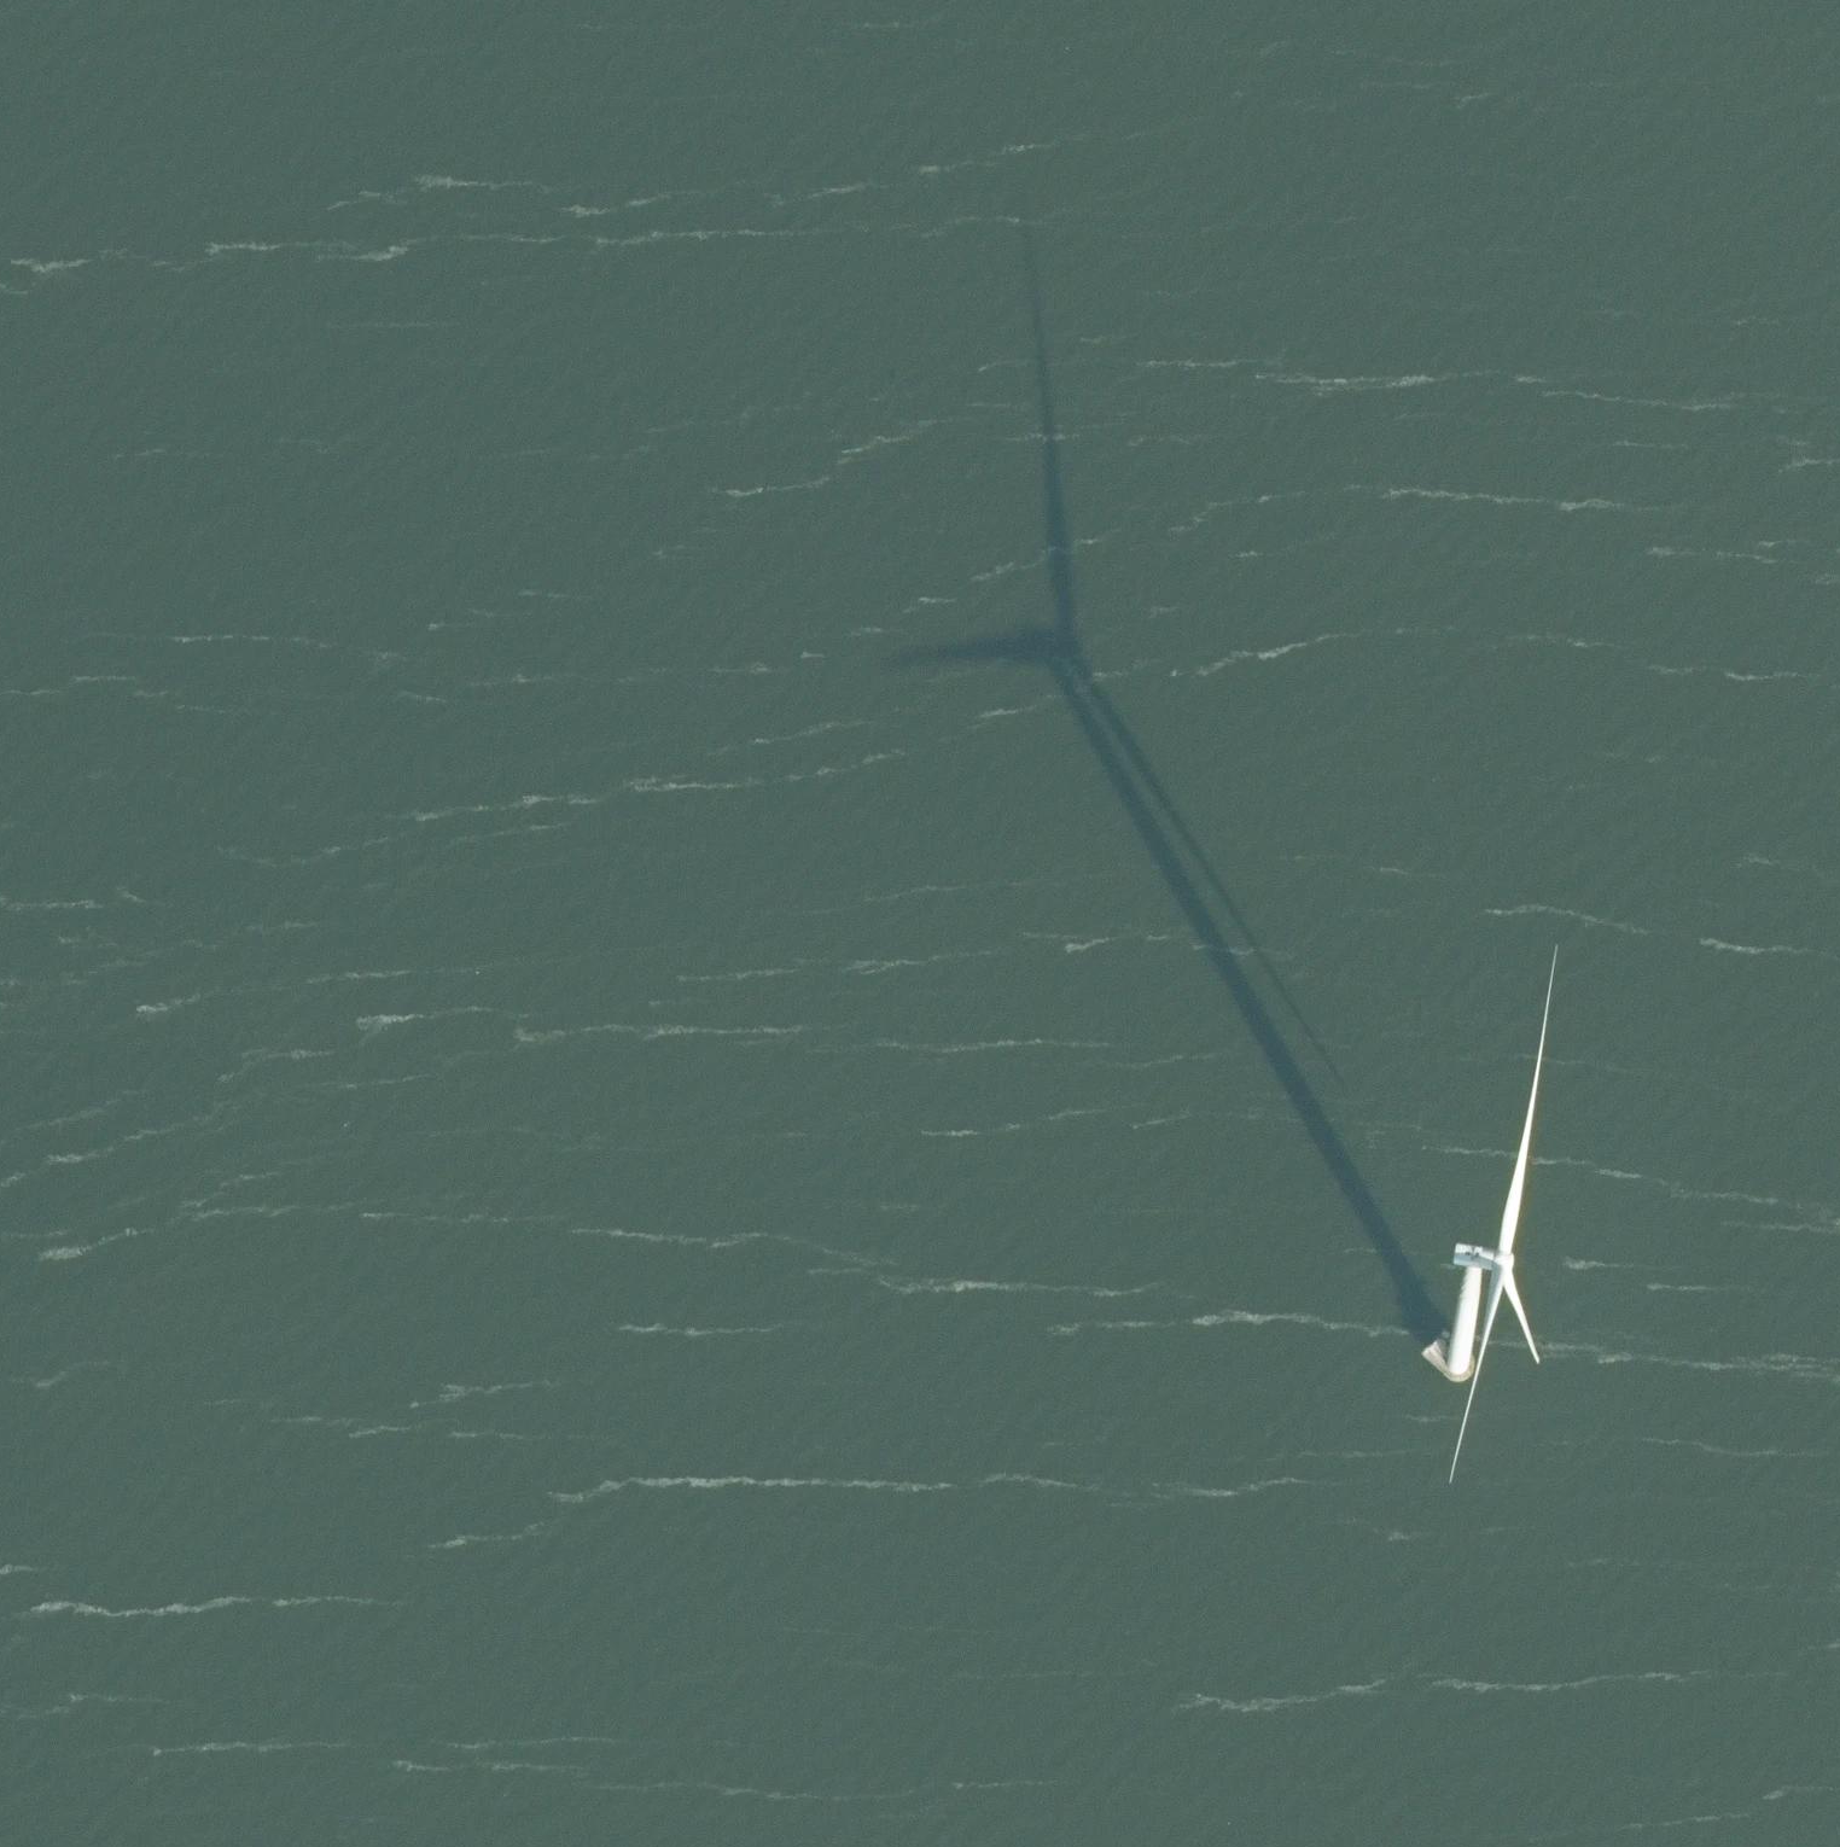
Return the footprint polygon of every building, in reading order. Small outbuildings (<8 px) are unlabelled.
[(1445,1367),(1444,1372),(1445,1375),(1447,1379),(1451,1381),(1455,1382),(1459,1381),(1463,1379),(1465,1376),(1466,1372),(1465,1367),(1463,1364),(1459,1362),(1455,1360),(1451,1361),(1447,1364),(1445,1367)]
